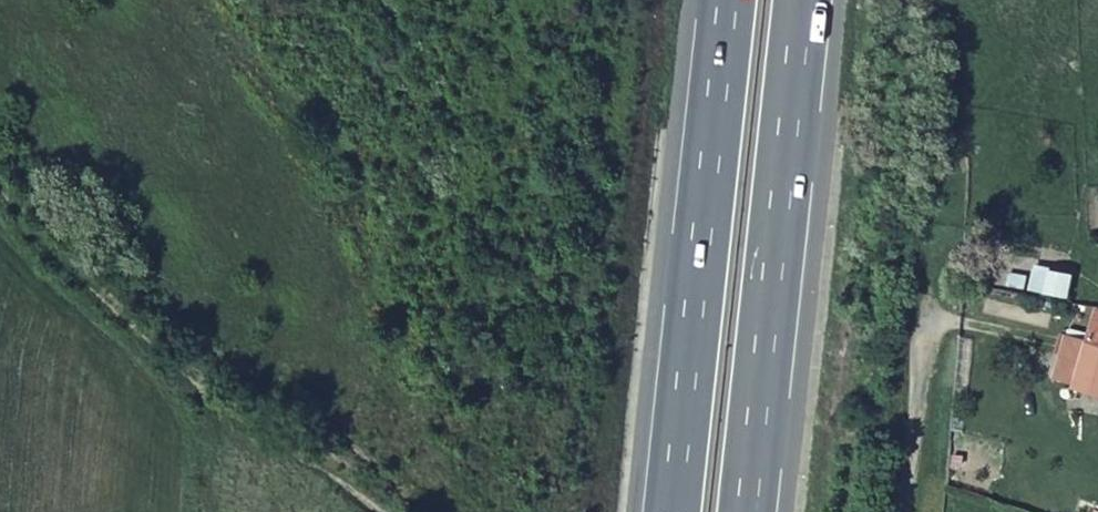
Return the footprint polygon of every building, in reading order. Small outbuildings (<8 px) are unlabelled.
[(1062,288),(1057,306),(1074,310),(1078,292),(1062,288)] [(1082,350),(1097,353),(1097,315),(1091,314),(1082,350)] [(1082,350),(1070,392),(1097,400),(1097,353),(1082,350)]
